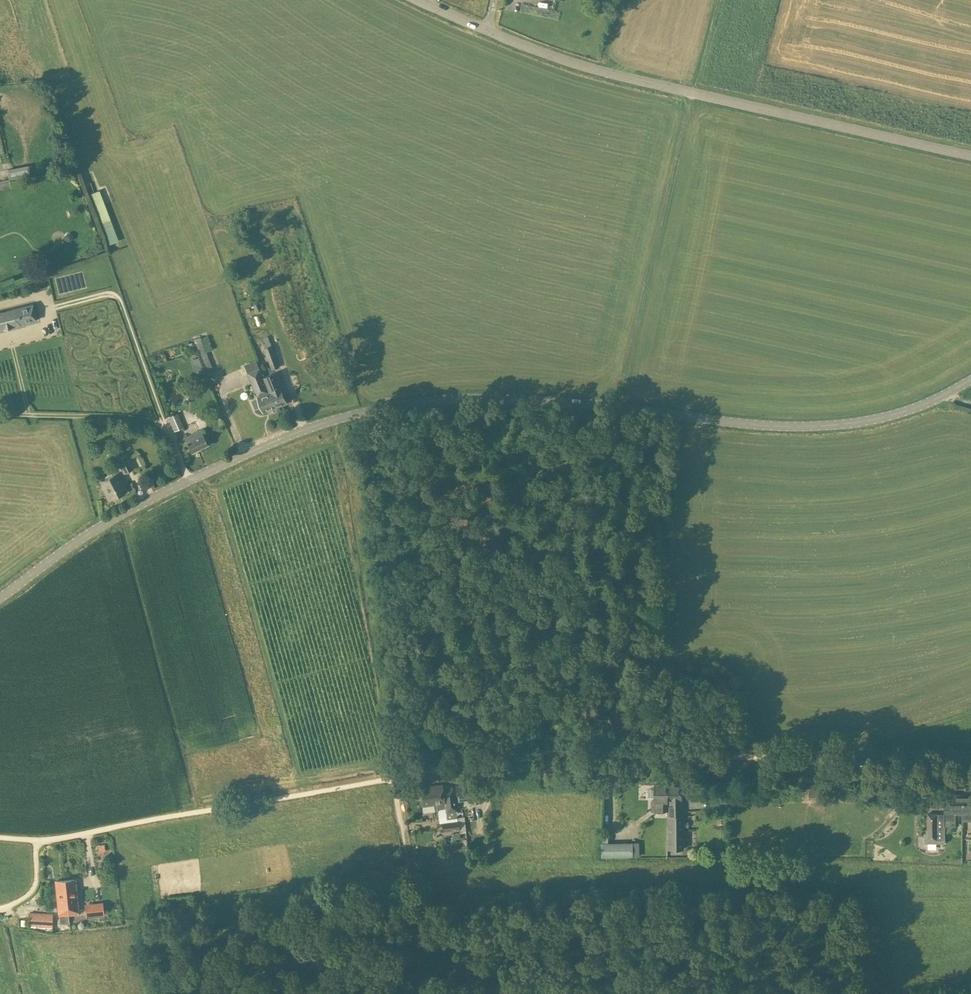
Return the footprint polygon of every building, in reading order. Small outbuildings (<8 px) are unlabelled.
[(26,165),(8,169),(11,179),(28,175),(26,165)] [(11,184),(10,179),(0,181),(0,188),(11,186),(11,184)] [(100,190),(90,193),(102,223),(111,219),(100,190)] [(0,310),(0,328),(37,314),(31,298),(0,310)] [(193,340),(195,344),(198,351),(199,351),(208,375),(215,373),(208,355),(207,355),(201,337),(193,340)] [(268,359),(272,370),(280,367),(271,345),(272,344),(269,337),(264,339),(266,343),(264,344),(265,347),(264,348),(266,353),(261,355),(262,358),(264,361),(268,359)] [(201,356),(191,360),(197,377),(207,373),(201,356)] [(264,412),(276,408),(264,379),(259,369),(248,373),(258,398),(252,400),(256,410),(262,407),(264,412)] [(277,373),(264,379),(276,408),(287,403),(280,387),(282,386),(277,373)] [(169,417),(171,422),(170,423),(174,431),(184,427),(180,419),(178,414),(169,417)] [(208,445),(202,430),(184,438),(191,453),(208,445)] [(126,454),(117,458),(125,473),(133,469),(126,454)] [(111,500),(126,492),(116,474),(101,482),(111,500)] [(443,786),(421,788),(423,805),(438,803),(440,823),(443,823),(444,830),(440,830),(441,833),(447,833),(446,831),(449,830),(449,832),(456,831),(456,830),(461,829),(461,832),(467,832),(465,820),(457,821),(454,795),(471,794),(470,792),(472,792),(472,785),(443,788),(443,786)] [(655,811),(665,811),(666,811),(666,802),(668,802),(668,801),(668,785),(655,785),(655,801),(655,811)] [(684,816),(682,816),(682,785),(668,785),(668,801),(671,801),(671,807),(668,807),(668,816),(667,816),(667,849),(684,849),(684,816)] [(484,802),(483,791),(472,792),(470,792),(471,794),(471,803),(484,802)] [(945,844),(945,826),(956,826),(956,814),(963,814),(964,794),(951,794),(951,803),(944,803),(944,814),(938,814),(938,813),(928,814),(928,829),(924,829),(924,844),(945,844)] [(634,856),(633,842),(609,842),(609,826),(603,826),(603,843),(601,843),(602,857),(634,856)] [(59,916),(60,915),(60,923),(70,922),(69,915),(78,914),(75,880),(56,882),(59,916)] [(92,915),(103,914),(101,901),(90,902),(92,915)] [(30,912),(29,923),(28,927),(47,931),(47,925),(52,925),(53,914),(30,912)]
